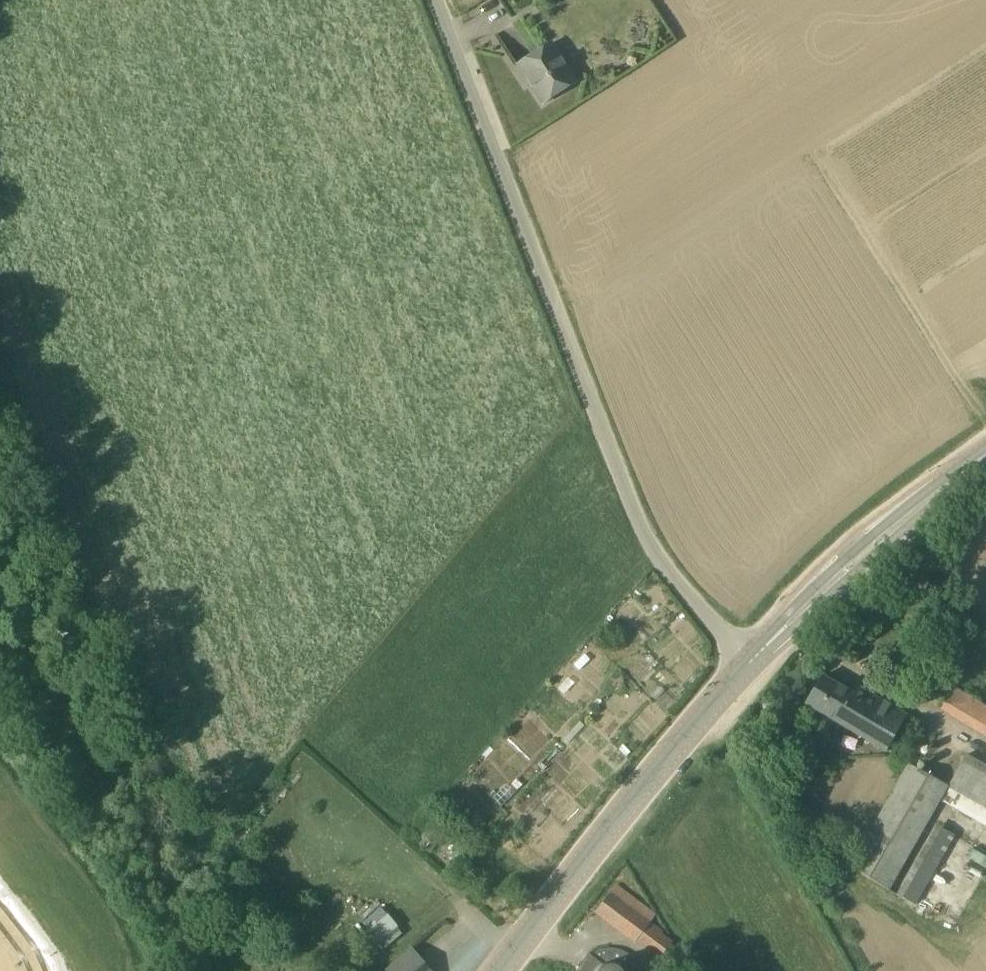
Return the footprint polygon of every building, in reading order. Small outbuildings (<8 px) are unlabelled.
[(576,82),(551,44),(517,66),(542,104),(576,82)] [(907,716),(873,696),(855,686),(851,694),(821,677),(806,704),(886,751),(907,716)] [(985,738),(985,706),(952,686),(939,709),(985,738)] [(962,763),(948,787),(985,809),(985,776),(962,763)] [(948,787),(907,764),(848,869),(889,892),(941,801),(948,788),(948,787)] [(954,837),(941,828),(902,898),(915,906),(954,837)] [(658,959),(676,932),(607,887),(589,915),(658,959)] [(368,941),(392,933),(384,908),(359,916),(368,941)] [(385,970),(431,970),(413,948),(385,970)] [(590,955),(588,954),(577,970),(639,970),(639,969),(635,961),(631,957),(620,950),(613,948),(611,948),(608,948),(605,948),(603,949),(600,950),(597,951),(595,952),(592,954),(590,955)]
